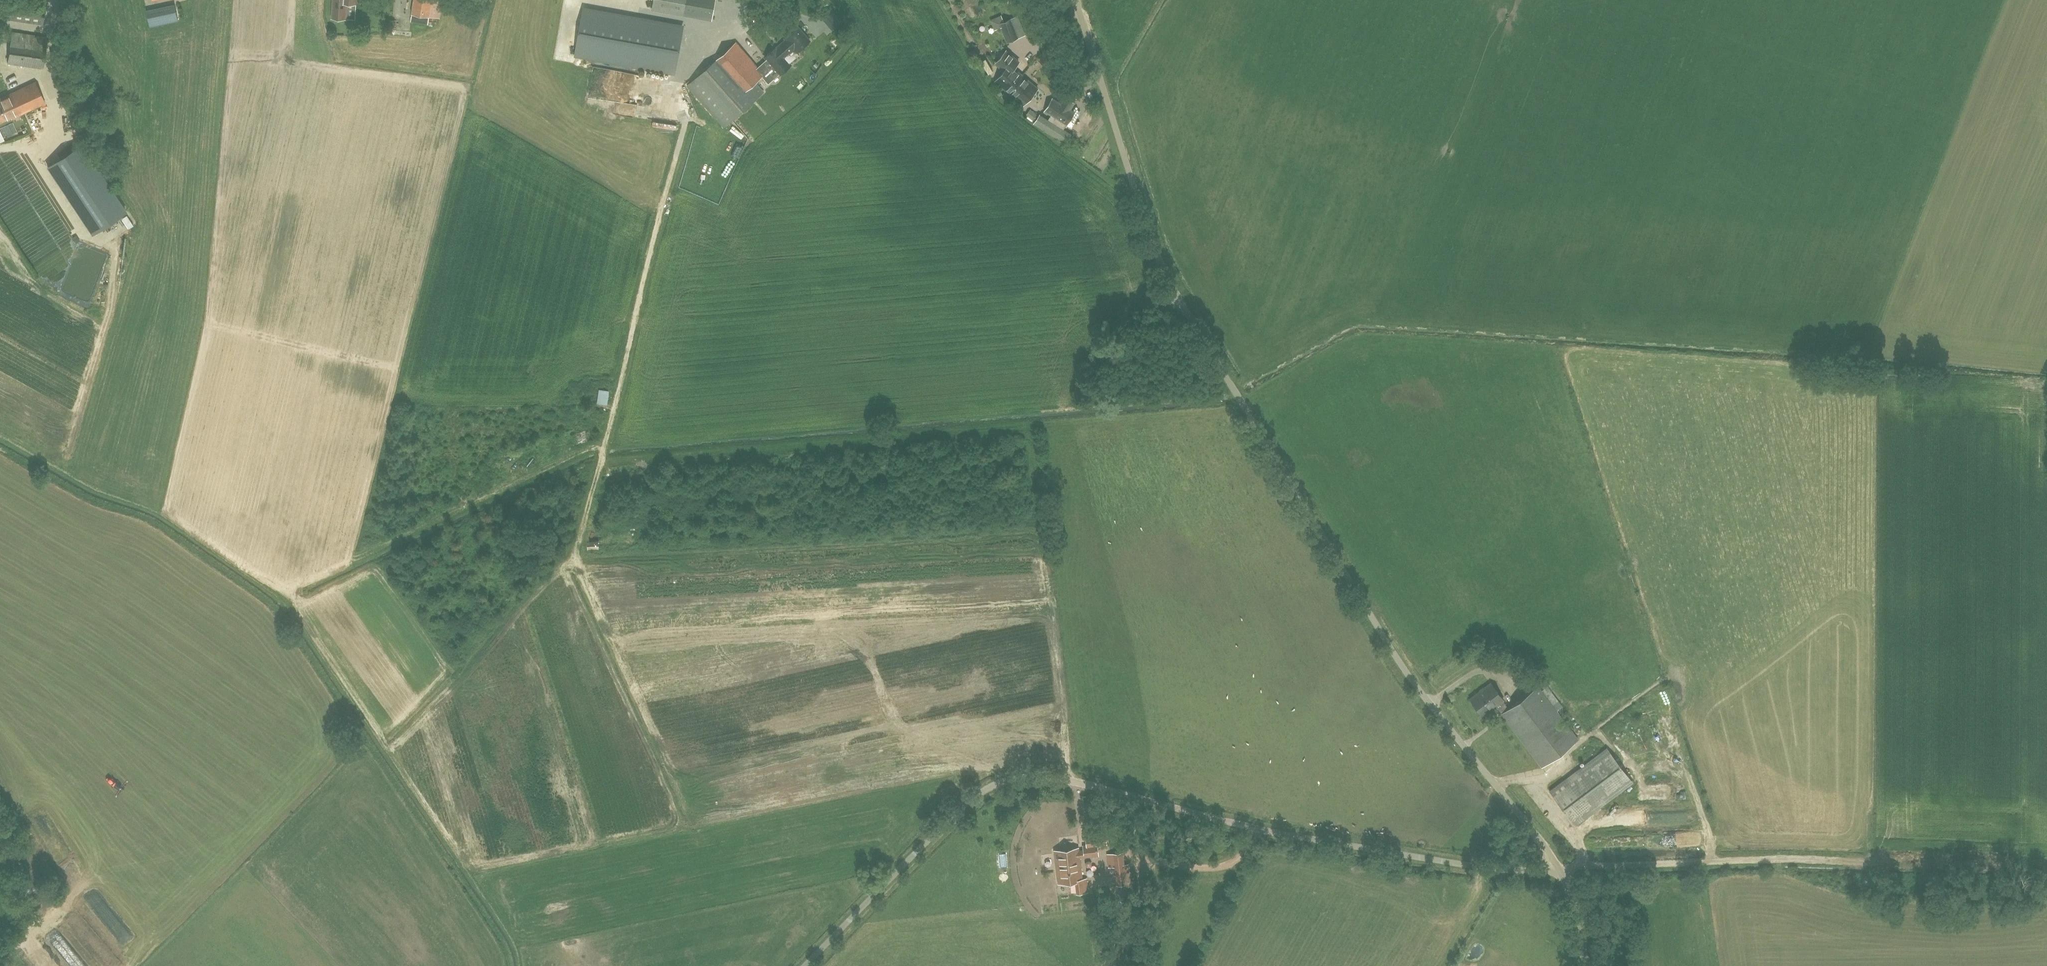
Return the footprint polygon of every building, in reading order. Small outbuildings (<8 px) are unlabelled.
[(1,17),(43,23),(45,5),(11,0),(4,0),(1,17)] [(332,18),(345,18),(347,2),(357,3),(358,3),(358,0),(333,0),(332,18)] [(411,14),(430,17),(440,18),(443,0),(413,0),(411,14)] [(714,0),(654,0),(652,9),(685,15),(710,20),(714,0)] [(178,20),(174,5),(146,11),(150,26),(178,20)] [(821,11),(831,27),(840,21),(829,6),(821,11)] [(674,72),(682,26),(607,13),(584,9),(576,55),(593,58),(674,72)] [(1019,37),(1011,19),(1000,23),(1001,27),(1007,42),(1019,37)] [(736,42),(687,85),(724,127),(764,92),(755,83),(763,76),(768,83),(779,73),(780,75),(791,65),(789,62),(784,56),(794,47),(797,51),(810,40),(800,29),(798,26),(784,37),(786,39),(776,47),(764,57),(767,59),(758,67),(736,42)] [(48,38),(12,32),(7,64),(43,69),(48,38)] [(1017,81),(1023,75),(1014,67),(1019,61),(1006,51),(996,63),(1005,70),(995,81),(1007,90),(1015,80),(1017,81)] [(1015,80),(1007,90),(1023,104),(1038,88),(1023,75),(1017,81),(1015,80)] [(12,118),(45,103),(35,82),(1,98),(2,99),(0,100),(0,122),(11,117),(11,118),(12,118)] [(1075,113),(1071,110),(1075,103),(1064,96),(1060,103),(1052,98),(1045,111),(1067,125),(1075,113)] [(1024,116),(1033,120),(1036,112),(1028,108),(1024,116)] [(1032,122),(1065,143),(1072,133),(1038,113),(1032,122)] [(48,165),(92,232),(126,210),(81,143),(48,165)] [(594,402),(605,404),(607,390),(597,388),(594,402)] [(1504,699),(1491,683),(1470,699),(1483,716),(1496,705),(1502,713),(1542,767),(1578,739),(1538,686),(1508,708),(1503,700),(1504,699)] [(1607,748),(1550,790),(1576,825),(1633,782),(1607,748)] [(1078,848),(1064,850),(1055,851),(1058,883),(1075,881),(1077,893),(1087,891),(1086,879),(1082,879),(1079,856),(1084,855),(1085,857),(1098,855),(1097,847),(1106,846),(1105,833),(1086,835),(1087,845),(1083,846),(1084,851),(1079,852),(1078,848)] [(1116,878),(1129,876),(1128,864),(1123,865),(1114,866),(1116,878)] [(1113,942),(1114,963),(1124,962),(1122,941),(1113,942)]
